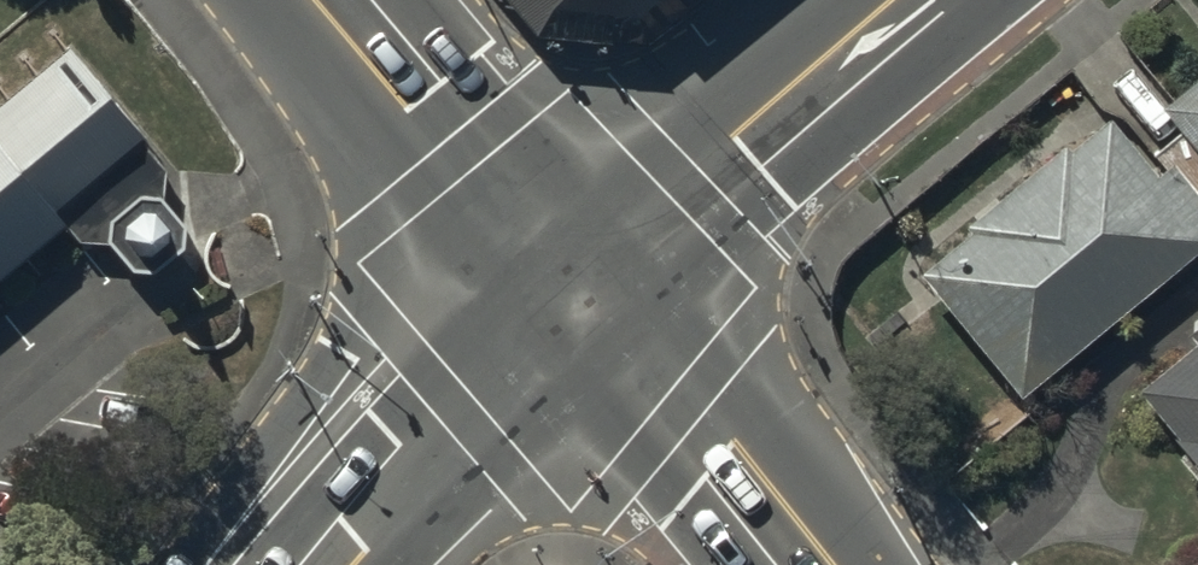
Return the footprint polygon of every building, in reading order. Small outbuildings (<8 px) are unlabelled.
[(661,0),(548,0),(550,3),(644,14),(661,0)] [(63,224),(78,241),(107,242),(129,270),(155,270),(181,248),(180,223),(160,199),(165,161),(65,42),(0,97),(0,277),(63,224)] [(1197,154),(1197,75),(1159,106),(1197,154)] [(1104,117),(1067,147),(1062,140),(962,222),(968,230),(918,271),(1019,393),(1197,245),(1197,197),(1170,163),(1153,176),(1104,117)] [(1197,472),(1197,323),(1187,332),(1194,341),(1135,388),(1174,435),(1170,438),(1197,472)]
